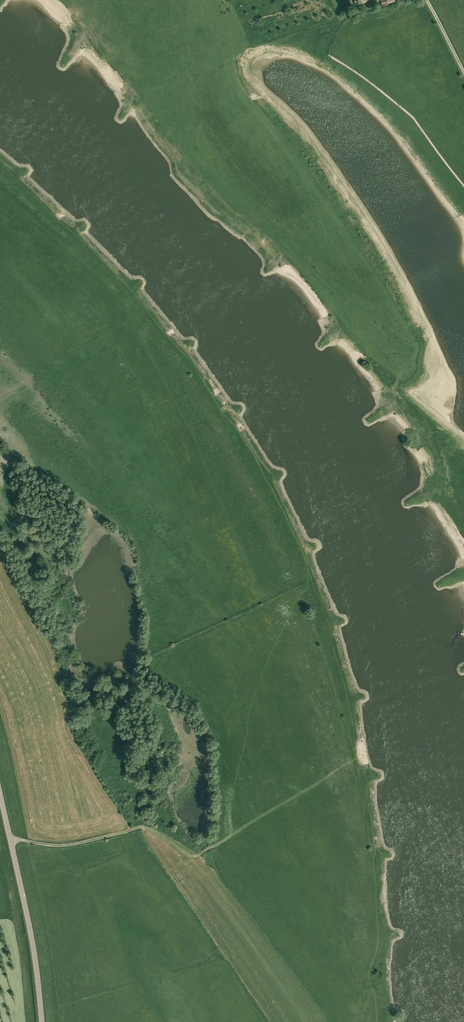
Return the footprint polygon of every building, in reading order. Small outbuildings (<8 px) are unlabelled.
[(396,0),(380,0),(375,2),(375,3),(373,3),(375,8),(377,7),(385,4),(386,9),(389,7),(388,3),(396,0)]
